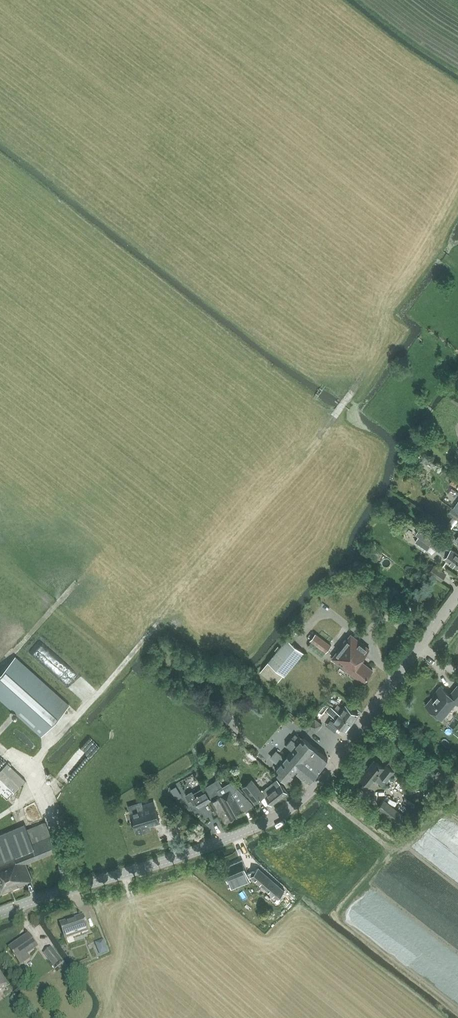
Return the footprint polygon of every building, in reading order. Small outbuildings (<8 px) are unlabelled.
[(457,481),(453,477),(449,484),(454,487),(457,481)] [(448,514),(457,521),(457,511),(452,507),(448,514)] [(455,530),(436,516),(432,522),(451,536),(455,530)] [(430,546),(445,557),(444,558),(447,560),(457,568),(457,567),(457,555),(451,549),(450,551),(434,540),(435,539),(420,528),(416,534),(419,536),(416,541),(427,549),(430,546)] [(445,574),(433,566),(428,573),(440,581),(445,574)] [(391,643),(397,636),(393,633),(387,640),(391,643)] [(331,646),(315,634),(310,640),(312,641),(308,646),(322,658),(326,652),(331,646)] [(363,682),(372,670),(360,660),(369,649),(351,634),(332,658),(363,682)] [(284,676),(304,652),(287,639),(267,662),(284,676)] [(74,674),(41,640),(31,650),(64,684),(74,674)] [(0,672),(0,699),(42,736),(70,705),(15,655),(0,672)] [(457,685),(450,694),(440,686),(434,693),(435,694),(426,705),(442,719),(456,703),(457,705),(457,686),(457,685)] [(343,708),(341,707),(338,704),(335,708),(334,709),(352,722),(358,714),(346,705),(343,708)] [(352,722),(334,709),(335,708),(331,706),(328,710),(335,715),(337,716),(333,721),(346,731),(352,722)] [(316,731),(326,719),(320,713),(310,725),(316,731)] [(292,750),(284,759),(275,752),(270,758),(279,765),(275,770),(288,781),(297,771),(309,782),(320,769),(328,759),(313,746),(319,740),(309,731),(304,738),(303,738),(301,740),(295,734),(286,745),(292,750)] [(259,758),(249,750),(242,759),(252,767),(259,758)] [(187,754),(175,759),(180,769),(191,764),(187,754)] [(384,785),(395,771),(397,769),(405,776),(408,771),(392,758),(387,765),(387,764),(384,768),(374,760),(360,777),(370,785),(375,778),(384,785)] [(0,770),(0,793),(8,800),(15,792),(25,781),(7,763),(0,770)] [(396,789),(404,784),(399,775),(394,778),(397,783),(394,785),(396,789)] [(251,779),(242,786),(255,802),(264,795),(262,792),(251,779)] [(284,798),(288,794),(277,779),(266,788),(262,792),(264,795),(272,805),(283,796),(284,798)] [(207,794),(211,800),(224,822),(253,805),(251,802),(231,782),(222,787),(221,785),(220,786),(217,780),(204,788),(207,794)] [(211,800),(207,794),(204,788),(192,795),(191,792),(186,795),(189,801),(194,798),(199,807),(211,800)] [(405,818),(384,800),(378,807),(400,825),(405,818)] [(20,807),(25,820),(37,815),(31,802),(20,807)] [(159,821),(154,802),(143,805),(142,802),(128,806),(130,813),(137,833),(150,828),(149,824),(159,821)] [(26,863),(57,850),(46,825),(28,833),(25,824),(0,835),(0,894),(25,884),(24,882),(32,879),(26,863)] [(277,898),(284,890),(258,868),(254,872),(253,871),(248,874),(242,860),(223,868),(231,888),(250,880),(249,877),(251,876),(273,895),(269,899),(276,906),(280,901),(277,898)] [(60,924),(65,939),(88,931),(83,916),(60,924)] [(30,959),(27,955),(38,948),(29,935),(9,948),(21,965),(30,959)] [(102,937),(93,940),(99,954),(107,951),(102,937)] [(51,947),(44,954),(55,968),(63,962),(51,947)]
